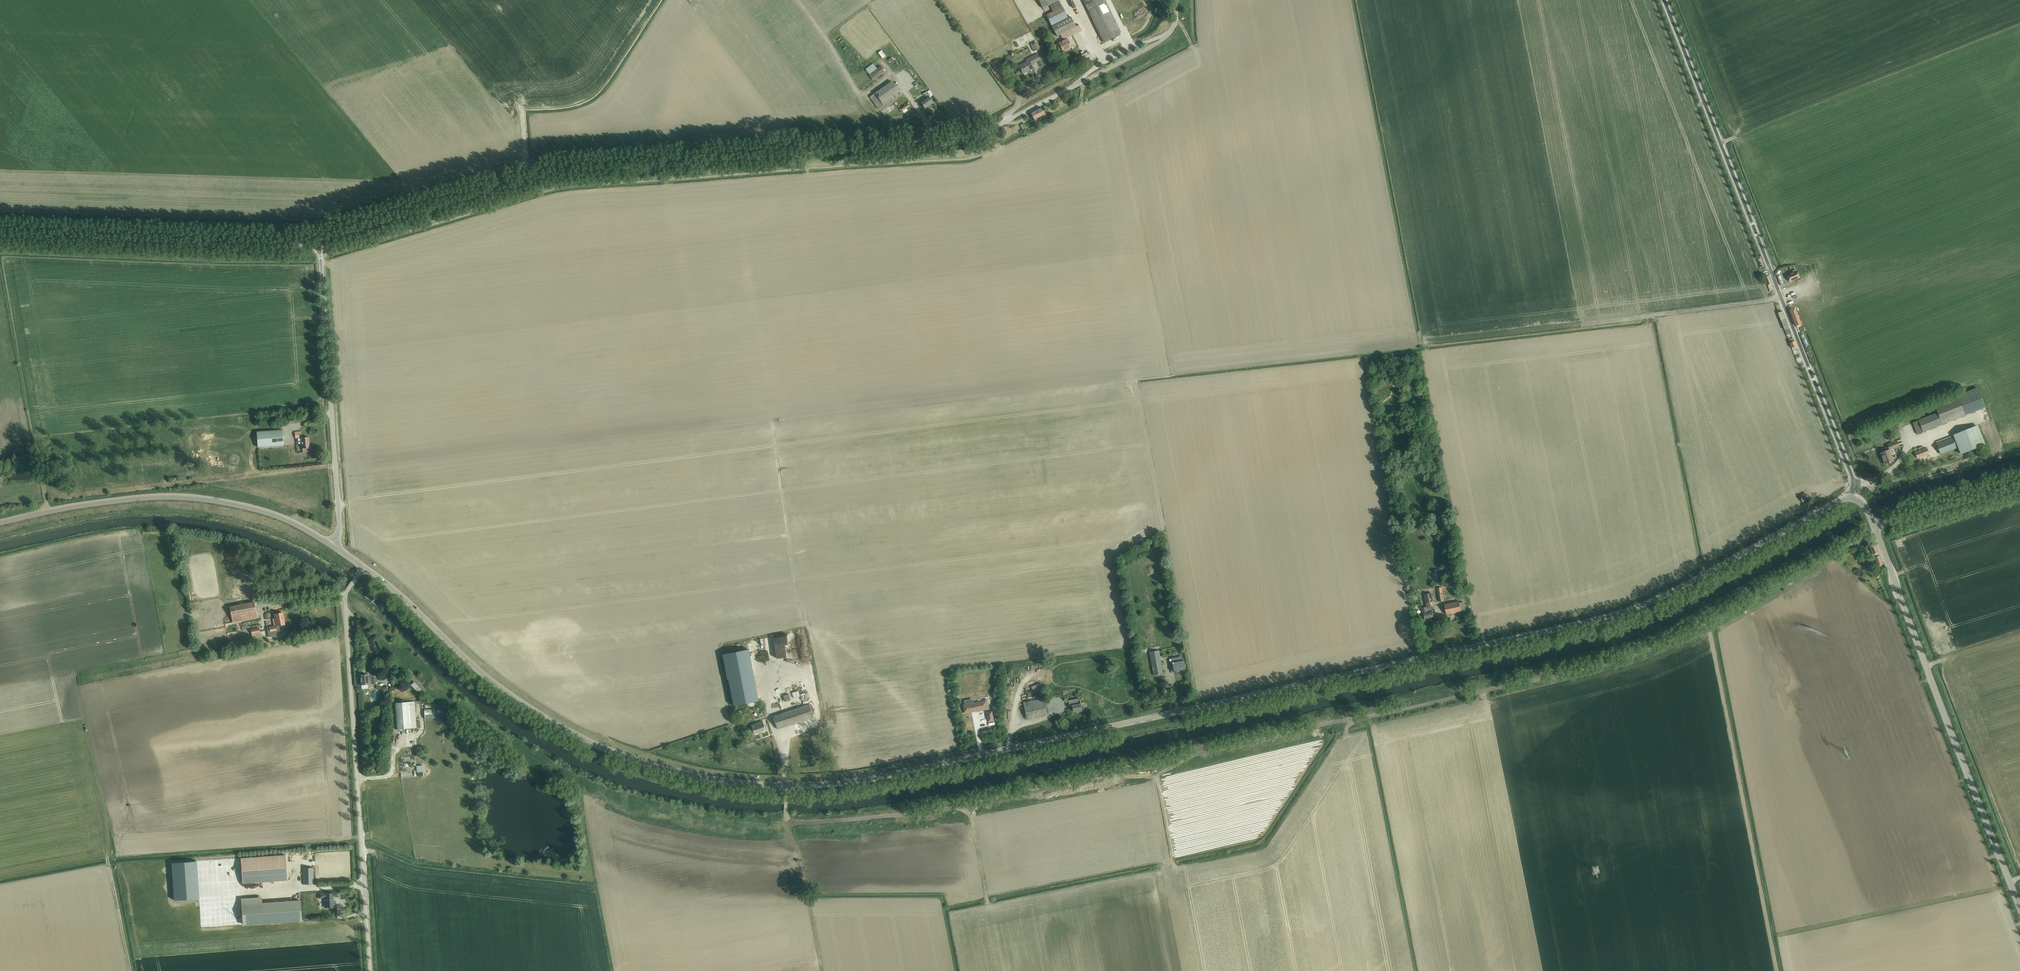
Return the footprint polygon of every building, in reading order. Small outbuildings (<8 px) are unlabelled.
[(1043,9),(1060,0),(1039,0),(1043,9)] [(1116,26),(1103,0),(1083,0),(1104,42),(1120,34),(1116,26)] [(1076,27),(1076,26),(1071,17),(1068,19),(1063,7),(1046,15),(1052,27),(1057,36),(1060,35),(1064,41),(1059,43),(1061,47),(1063,52),(1072,48),(1069,43),(1067,39),(1066,38),(1071,36),(1072,36),(1082,31),(1079,25),(1076,27)] [(1031,46),(1034,51),(1040,48),(1037,42),(1031,46)] [(1037,54),(1031,57),(1026,60),(1027,62),(1019,66),(1023,74),(1033,69),(1031,65),(1040,60),(1037,54)] [(870,75),(869,75),(873,80),(885,71),(881,66),(877,69),(874,64),(866,70),(870,75)] [(1003,78),(995,68),(992,70),(999,80),(1003,78)] [(870,97),(879,109),(901,94),(892,82),(870,97)] [(929,90),(927,91),(924,93),(928,98),(921,103),(925,109),(933,103),(929,97),(930,96),(932,94),(929,90)] [(908,104),(901,108),(904,113),(907,110),(907,109),(910,107),(908,104)] [(1031,114),(1034,120),(1045,114),(1042,108),(1031,114)] [(1797,271),(1796,271),(1795,270),(1792,271),(1793,273),(1787,275),(1790,282),(1800,278),(1797,271)] [(1791,309),(1790,311),(1797,328),(1802,326),(1795,308),(1791,309)] [(1787,329),(1789,328),(1783,311),(1778,313),(1785,330),(1787,334),(1789,333),(1787,329)] [(1789,340),(1798,363),(1802,361),(1793,338),(1789,340)] [(1966,415),(1986,407),(1978,389),(1958,396),(1935,406),(1937,413),(1913,423),(1917,434),(1966,415)] [(1953,435),(1961,454),(1984,444),(1977,425),(1953,435)] [(257,432),(258,447),(283,445),(282,430),(257,432)] [(302,449),(303,452),(309,452),(309,448),(308,437),(301,438),(302,449)] [(1936,445),(1940,454),(1956,448),(1953,438),(1936,445)] [(1887,444),(1888,447),(1889,450),(1880,453),(1885,465),(1894,461),(1889,450),(1892,449),(1893,449),(1899,447),(1897,441),(1887,444)] [(1915,453),(1917,459),(1929,454),(1927,448),(1915,453)] [(1800,497),(1802,502),(1809,499),(1806,493),(1800,497)] [(1881,565),(1883,564),(1880,556),(1879,556),(1878,552),(1874,542),(1869,544),(1878,568),(1882,566),(1881,565)] [(1427,607),(1422,608),(1423,613),(1424,613),(1425,619),(1433,617),(1431,606),(1434,605),(1432,593),(1425,595),(1427,607)] [(229,607),(232,617),(224,619),(225,624),(233,622),(257,618),(254,602),(229,607)] [(1459,602),(1445,605),(1447,615),(1452,613),(1452,614),(1456,613),(1461,611),(1465,610),(1464,602),(1460,603),(1459,602)] [(277,626),(267,628),(269,637),(281,635),(279,626),(285,625),(282,613),(275,614),(277,626)] [(251,630),(252,634),(253,638),(261,637),(259,628),(251,630)] [(781,668),(793,666),(792,658),(800,657),(801,664),(811,663),(807,633),(786,636),(786,633),(777,635),(781,668)] [(749,650),(724,654),(726,665),(734,706),(759,701),(749,650)] [(1153,671),(1154,675),(1163,673),(1159,650),(1150,652),(1152,664),(1152,667),(1153,671)] [(1172,663),(1174,672),(1185,670),(1184,661),(1182,661),(1181,657),(1174,658),(1175,662),(1172,663)] [(369,674),(360,675),(361,685),(362,685),(362,689),(368,688),(368,684),(375,684),(375,678),(371,678),(370,678),(369,678),(369,674)] [(419,691),(422,689),(415,682),(412,685),(419,691)] [(767,692),(770,700),(778,698),(775,690),(767,692)] [(1024,703),(1026,717),(1047,713),(1044,698),(1024,703)] [(1077,711),(1077,712),(1082,711),(1079,698),(1068,701),(1069,707),(1072,706),(1073,712),(1077,711)] [(963,705),(965,714),(972,713),(972,712),(975,712),(989,709),(988,705),(987,704),(988,704),(987,699),(982,700),(983,701),(976,702),(973,702),(972,699),(964,701),(965,704),(963,705)] [(394,703),(396,729),(416,728),(414,702),(394,703)] [(774,716),(778,729),(813,718),(809,704),(774,716)] [(435,709),(424,709),(425,719),(436,719),(435,709)] [(992,711),(986,713),(988,722),(994,721),(992,711)] [(752,725),(755,734),(766,730),(763,721),(752,725)] [(242,858),(243,883),(287,880),(285,855),(242,858)] [(197,861),(172,863),(174,900),(199,899),(197,861)] [(303,868),(304,884),(314,884),(313,868),(303,868)] [(339,891),(319,893),(319,898),(324,898),(324,908),(335,907),(334,901),(333,897),(336,897),(336,898),(340,897),(339,891)] [(268,903),(269,922),(302,920),(300,901),(268,903)] [(268,903),(242,905),(243,924),(269,922),(268,903)]
